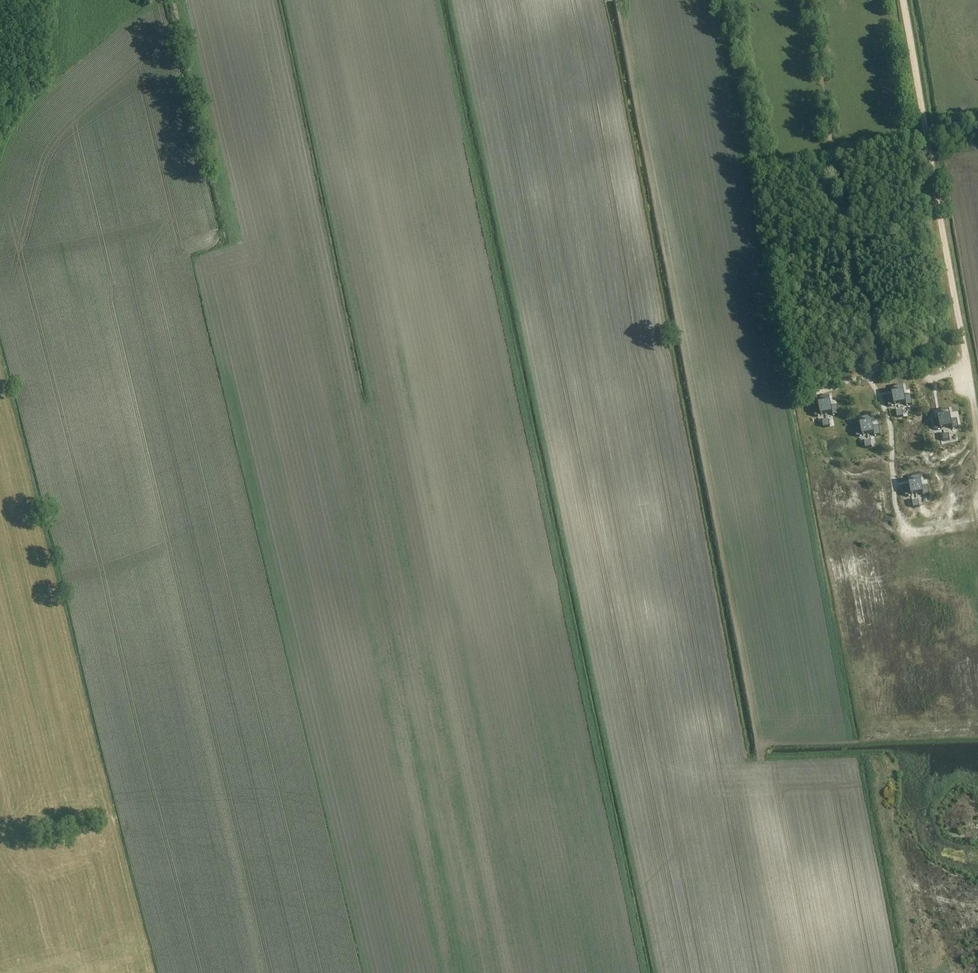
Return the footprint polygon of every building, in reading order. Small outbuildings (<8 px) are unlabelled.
[(892,396),(887,397),(888,407),(895,406),(894,404),(905,402),(905,404),(906,406),(912,405),(911,396),(904,397),(902,386),(893,388),(894,393),(892,394),(892,396)] [(819,406),(813,407),(815,417),(821,416),(821,414),(832,412),(832,414),(832,416),(839,415),(837,406),(831,407),(829,396),(819,398),(821,403),(818,404),(819,406)] [(939,420),(933,421),(935,431),(941,430),(941,428),(952,426),(952,428),(952,430),(959,429),(957,420),(951,421),(949,410),(940,411),(941,417),(938,417),(939,420)] [(861,427),(855,428),(857,438),(863,436),(863,434),(873,432),(874,434),(874,437),(881,435),(879,426),(873,427),(871,416),(861,418),(863,424),(860,424),(861,427)] [(910,486),(904,487),(905,497),(912,496),(911,494),(922,492),(923,494),(923,496),(930,495),(928,486),(922,487),(920,476),(911,478),(911,483),(909,484),(910,486)]
